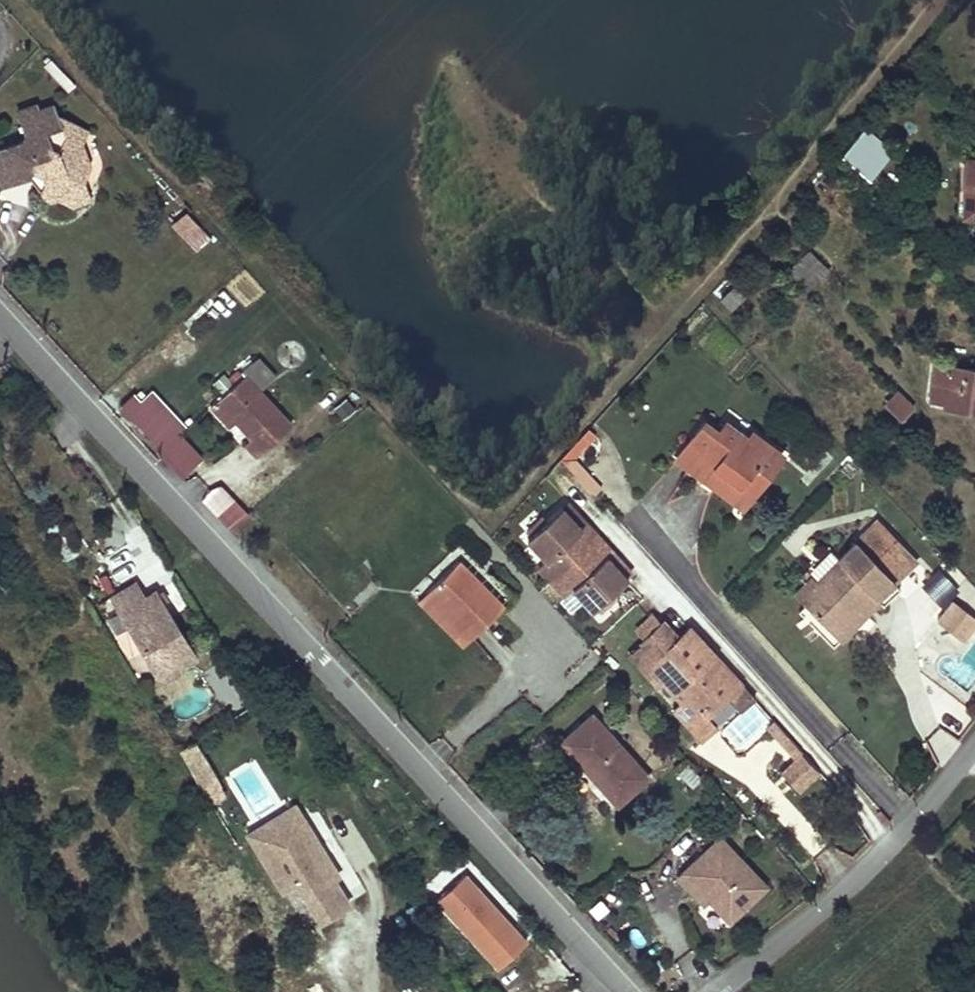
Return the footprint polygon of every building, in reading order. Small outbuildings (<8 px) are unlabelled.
[(55,113),(53,103),(36,107),(36,103),(15,110),(21,134),(17,140),(0,146),(0,186),(25,177),(38,189),(38,195),(49,202),(59,199),(65,187),(84,181),(90,168),(82,141),(60,131),(55,113)] [(88,130),(55,113),(60,131),(82,141),(88,130)] [(893,155),(865,131),(842,158),(870,181),(893,155)] [(974,220),(974,162),(969,161),(966,194),(958,193),(956,218),(974,220)] [(90,201),(84,181),(65,187),(59,199),(71,207),(90,201)] [(181,239),(197,227),(185,210),(169,221),(181,239)] [(827,267),(808,248),(786,269),(806,289),(827,267)] [(748,297),(736,285),(720,299),(732,311),(748,297)] [(242,370),(264,389),(277,375),(254,355),(242,370)] [(937,369),(932,403),(946,405),(945,411),(974,416),(974,375),(937,369)] [(243,452),(255,465),(290,431),(243,382),(210,415),(227,432),(234,425),(253,444),(243,452)] [(897,389),(883,405),(901,421),(915,404),(897,389)] [(190,460),(133,398),(120,410),(178,471),(190,460)] [(700,424),(678,455),(708,478),(715,468),(751,496),(781,456),(751,434),(746,441),(723,425),(715,435),(700,424)] [(590,431),(562,462),(594,498),(604,488),(576,457),(595,436),(590,431)] [(708,478),(678,455),(674,459),(742,509),(751,496),(715,468),(708,478)] [(219,482),(201,500),(229,529),(247,512),(219,482)] [(588,528),(567,506),(562,511),(582,533),(588,528)] [(603,564),(578,537),(582,533),(562,511),(527,542),(547,564),(542,568),(569,597),(574,593),(593,614),(628,583),(607,561),(603,564)] [(858,547),(857,546),(817,583),(811,577),(792,595),(840,646),(880,609),(884,613),(903,595),(895,587),(918,567),(880,526),(858,547)] [(633,578),(613,556),(607,561),(628,583),(633,578)] [(502,612),(458,565),(425,595),(468,642),(502,612)] [(110,606),(118,619),(141,604),(132,591),(110,606)] [(141,604),(118,619),(162,684),(197,661),(153,596),(141,604)] [(953,632),(968,612),(952,600),(937,620),(953,632)] [(968,612),(953,632),(963,639),(974,623),(974,617),(968,612)] [(689,633),(672,649),(723,705),(730,699),(707,673),(717,665),(689,633)] [(723,705),(672,649),(655,664),(690,703),(674,717),(700,745),(713,732),(705,722),(723,705)] [(737,752),(773,722),(754,700),(719,730),(737,752)] [(646,782),(593,723),(563,750),(616,808),(646,782)] [(814,758),(795,737),(776,754),(795,775),(814,758)] [(195,741),(178,750),(198,789),(215,780),(195,741)] [(616,808),(563,750),(555,757),(608,816),(616,808)] [(807,802),(828,783),(820,775),(800,794),(807,802)] [(302,826),(293,811),(245,840),(279,897),(293,889),(284,873),(275,878),(259,851),(302,826)] [(317,853),(302,826),(259,851),(275,878),(284,873),(293,889),(316,928),(345,910),(330,886),(336,882),(323,862),(317,863),(312,856),(317,853)] [(719,839),(677,878),(690,893),(699,884),(708,894),(708,902),(728,924),(766,889),(719,839)] [(323,862),(317,853),(312,856),(317,863),(323,862)] [(464,871),(431,901),(495,972),(528,942),(464,871)] [(699,884),(690,893),(703,907),(708,902),(708,894),(699,884)] [(497,991),(520,991),(510,978),(495,989),(497,991)]
